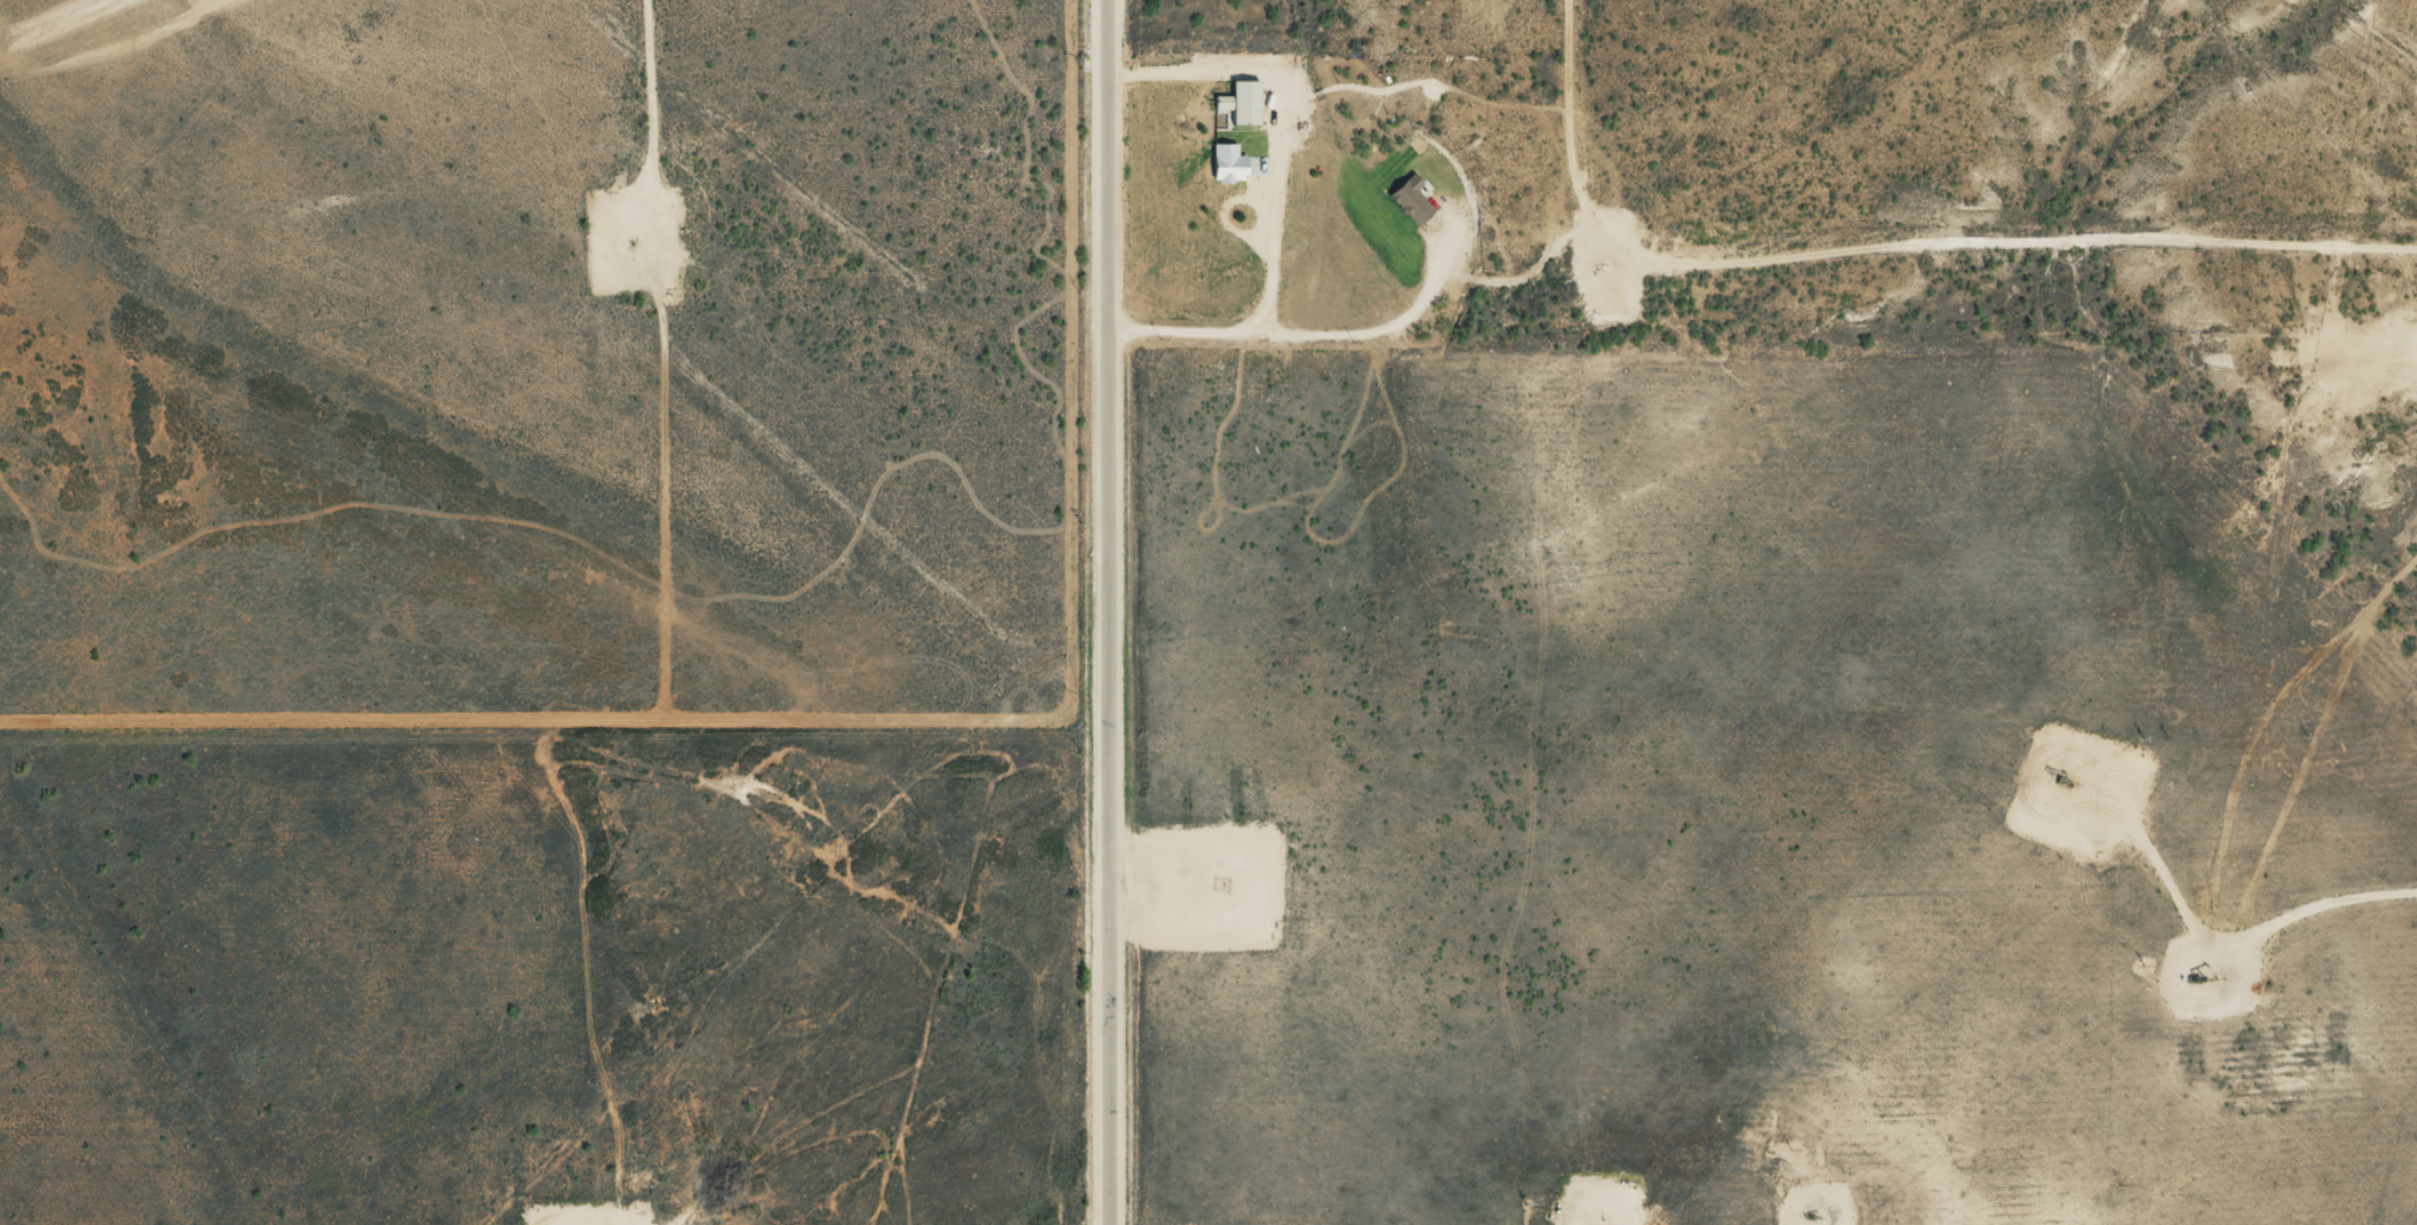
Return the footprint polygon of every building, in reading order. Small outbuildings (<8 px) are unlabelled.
[(1257,125),(1258,81),(1231,80),(1230,96),(1214,96),(1214,110),(1231,110),(1231,124),(1257,125)] [(1236,144),(1211,144),(1212,181),(1244,181),(1244,155),(1236,155),(1236,144)] [(1433,210),(1414,190),(1421,184),(1411,173),(1386,195),(1414,226),(1433,210)]
